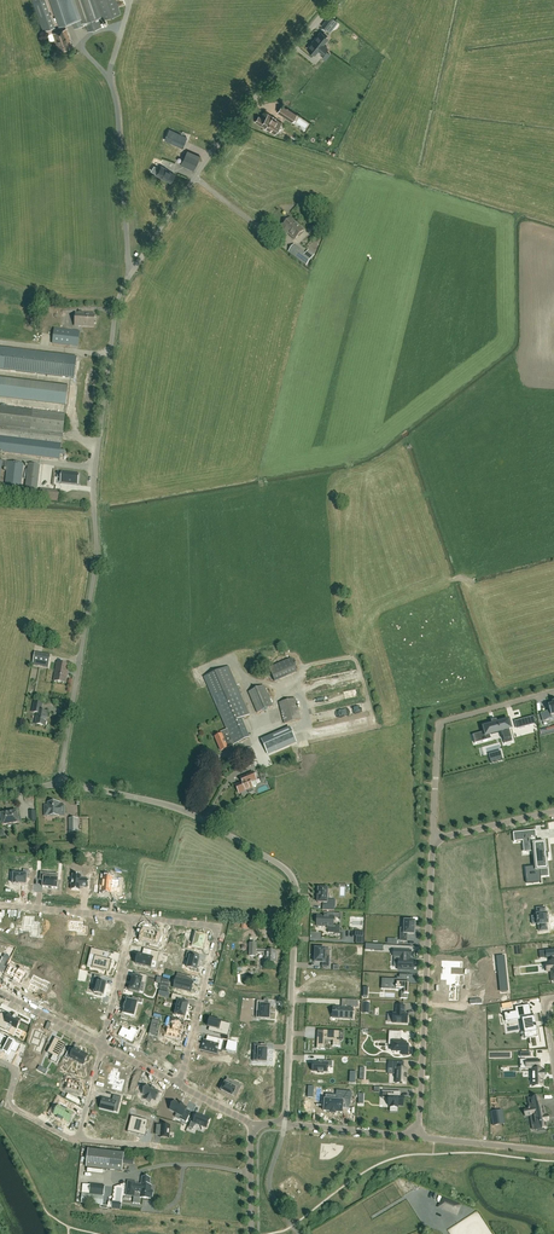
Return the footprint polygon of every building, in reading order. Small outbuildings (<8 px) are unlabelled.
[(45,0),(39,0),(33,2),(41,25),(53,22),(45,0)] [(74,0),(52,0),(60,25),(72,21),(75,28),(82,25),(74,0)] [(102,26),(100,20),(120,14),(116,0),(74,0),(82,25),(85,24),(88,31),(102,26)] [(322,26),(327,29),(330,26),(331,27),(333,24),(332,24),(335,20),(329,16),(327,19),(322,26)] [(66,28),(53,33),(59,50),(72,46),(66,28)] [(323,44),(326,41),(328,38),(320,32),(307,48),(315,55),(318,50),(323,54),(328,48),(323,44)] [(288,109),(287,109),(282,105),(278,112),(283,115),(283,116),(292,122),(297,115),(288,109)] [(262,126),(269,130),(274,134),(277,130),(276,129),(278,126),(279,127),(281,123),(268,114),(264,120),(259,116),(255,122),(262,126)] [(165,139),(180,146),(183,148),(187,138),(170,130),(165,139)] [(180,165),(192,170),(193,171),(200,156),(187,151),(180,165)] [(171,182),(175,175),(166,170),(167,169),(162,166),(157,174),(162,177),(171,182)] [(157,184),(162,188),(165,184),(160,180),(157,184)] [(322,224),(329,215),(325,211),(317,220),(322,224)] [(319,218),(315,215),(310,220),(314,223),(319,218)] [(288,233),(294,239),(303,230),(290,217),(286,222),(282,226),(285,229),(283,231),(287,234),(288,233)] [(295,244),(288,252),(297,259),(306,266),(315,255),(308,250),(306,253),(303,251),(295,244)] [(86,322),(85,326),(95,327),(95,323),(96,323),(97,320),(96,320),(97,312),(87,311),(86,315),(85,322),(86,322)] [(52,344),(70,347),(72,331),(54,329),(52,344)] [(74,378),(76,357),(0,348),(0,369),(74,378)] [(0,377),(0,397),(66,405),(68,386),(0,377)] [(62,433),(65,414),(0,406),(0,425),(62,433)] [(61,443),(62,433),(0,426),(0,435),(61,443)] [(61,444),(0,436),(0,451),(59,459),(61,444)] [(20,494),(24,464),(0,461),(0,480),(2,468),(7,468),(4,493),(20,494)] [(25,494),(36,496),(40,466),(28,464),(25,494)] [(59,479),(60,467),(45,467),(45,479),(59,479)] [(62,473),(61,479),(61,482),(77,484),(79,474),(62,472),(62,473)] [(40,489),(39,498),(59,500),(60,491),(40,489)] [(38,644),(22,639),(18,654),(33,659),(38,644)] [(33,664),(38,665),(39,661),(44,662),(43,666),(48,667),(50,655),(35,653),(33,664)] [(276,681),(299,673),(295,659),(271,666),(276,681)] [(66,683),(69,665),(57,662),(54,681),(66,683)] [(233,745),(249,738),(241,718),(249,715),(237,687),(229,667),(204,677),(213,697),(227,729),(220,732),(221,734),(215,737),(221,751),(228,748),(227,746),(233,744),(233,745)] [(334,675),(328,677),(330,688),(337,686),(334,675)] [(264,686),(249,692),(257,713),(273,706),(264,686)] [(295,699),(279,703),(284,723),(301,719),(295,699)] [(541,713),(543,721),(552,719),(551,715),(553,715),(553,701),(552,702),(553,704),(548,705),(550,711),(541,713)] [(34,702),(34,703),(32,712),(37,713),(35,724),(45,726),(48,712),(41,710),(42,703),(34,702)] [(348,707),(349,715),(364,713),(362,705),(348,707)] [(518,729),(519,729),(525,727),(523,720),(533,717),(535,716),(534,716),(526,718),(518,720),(516,721),(517,722),(516,722),(518,729)] [(511,737),(509,730),(507,723),(507,721),(505,721),(497,723),(492,725),(487,726),(485,727),(485,729),(486,732),(484,732),(483,733),(479,734),(481,741),(483,741),(483,742),(487,740),(491,739),(490,735),(501,732),(504,741),(510,739),(511,739),(511,737)] [(262,740),(265,746),(268,754),(276,751),(296,742),(290,728),(262,740)] [(314,739),(323,738),(322,730),(313,731),(314,739)] [(257,759),(252,747),(244,751),(250,766),(255,764),(253,760),(257,759)] [(503,760),(501,754),(489,757),(491,763),(503,760)] [(242,781),(235,784),(239,793),(248,790),(249,793),(254,791),(252,788),(253,788),(250,782),(256,779),(253,771),(240,777),(242,781)] [(64,806),(59,806),(58,803),(48,803),(48,806),(45,806),(45,814),(53,814),(53,815),(64,815),(64,806)] [(17,811),(17,812),(1,814),(1,815),(3,825),(2,825),(3,826),(3,825),(8,825),(8,826),(14,825),(13,824),(19,823),(19,822),(21,821),(21,817),(18,817),(17,812),(17,811)] [(69,832),(78,832),(78,819),(69,819),(69,832)] [(522,841),(521,832),(513,833),(514,842),(522,841)] [(537,845),(537,843),(537,839),(524,841),(525,852),(535,851),(535,852),(536,867),(537,874),(529,875),(530,883),(541,882),(541,877),(540,874),(547,873),(544,844),(537,845)] [(12,877),(12,882),(13,882),(13,883),(14,883),(13,884),(18,885),(18,884),(26,884),(27,878),(30,878),(31,871),(23,870),(23,875),(14,874),(14,877),(12,877)] [(40,872),(40,880),(43,881),(43,887),(48,888),(49,888),(51,888),(52,888),(57,889),(57,887),(59,888),(59,883),(58,882),(58,879),(48,878),(49,873),(40,872)] [(71,880),(70,885),(72,885),(71,890),(80,891),(80,887),(88,888),(89,880),(81,879),(81,876),(73,875),(72,880),(71,880)] [(100,881),(100,887),(102,887),(102,893),(111,894),(111,893),(111,888),(119,889),(119,888),(120,881),(112,880),(112,878),(104,877),(103,877),(103,881),(100,881)] [(323,903),(323,907),(323,910),(335,911),(335,907),(336,900),(327,900),(328,889),(326,889),(326,887),(320,887),(320,888),(318,888),(318,902),(323,903)] [(536,916),(532,917),(532,924),(537,924),(537,926),(539,925),(539,931),(548,931),(547,925),(548,924),(548,921),(549,921),(548,917),(547,917),(547,914),(546,914),(545,908),(537,909),(537,915),(536,915),(536,916)] [(317,926),(328,926),(328,933),(335,933),(335,934),(340,935),(340,926),(333,925),(334,918),(334,917),(334,913),(324,912),(324,916),(317,916),(317,926)] [(24,916),(23,930),(32,931),(31,936),(38,937),(40,923),(34,922),(34,917),(33,918),(31,917),(24,916)] [(47,920),(46,928),(52,929),(52,931),(60,932),(60,934),(64,934),(65,923),(61,923),(61,920),(53,919),(53,920),(47,920)] [(69,922),(69,927),(70,927),(70,930),(78,931),(77,934),(87,935),(88,927),(83,926),(83,922),(79,922),(79,921),(75,921),(70,921),(70,922),(69,922)] [(400,937),(400,941),(407,942),(407,938),(407,934),(414,934),(415,921),(404,921),(404,934),(404,938),(400,937)] [(143,937),(142,940),(146,941),(150,942),(149,947),(150,947),(159,949),(160,944),(157,943),(159,935),(144,931),(143,935),(142,937),(143,937)] [(189,943),(187,949),(195,951),(195,948),(202,949),(205,937),(204,936),(204,935),(200,934),(199,935),(196,935),(194,944),(189,943)] [(266,955),(265,962),(276,962),(277,951),(256,950),(257,944),(250,943),(250,956),(256,956),(256,952),(264,952),(264,955),(266,955)] [(315,957),(315,962),(322,963),(322,967),(329,967),(330,957),(325,957),(325,949),(322,949),(322,947),(317,947),(317,948),(315,948),(315,953),(315,957)] [(109,972),(112,960),(102,958),(104,952),(91,949),(90,955),(94,956),(92,967),(109,972)] [(393,956),(394,956),(400,957),(400,959),(399,959),(398,968),(398,970),(412,971),(413,960),(410,960),(410,957),(411,957),(411,951),(394,950),(393,956)] [(539,951),(539,955),(546,954),(546,958),(550,957),(551,962),(550,962),(550,964),(546,964),(547,971),(551,971),(552,981),(553,981),(553,956),(552,957),(551,950),(539,951)] [(138,955),(136,964),(151,968),(152,962),(157,963),(159,953),(151,951),(149,958),(138,955)] [(194,957),(195,954),(188,952),(186,959),(189,960),(187,968),(191,969),(190,970),(195,971),(195,970),(197,970),(199,959),(198,958),(194,957)] [(4,967),(9,957),(5,955),(3,959),(0,957),(0,965),(4,967)] [(503,956),(498,956),(502,992),(507,992),(503,956)] [(441,973),(441,980),(446,980),(446,985),(449,985),(449,1000),(456,1001),(456,985),(457,985),(458,974),(451,974),(451,967),(460,968),(460,961),(442,960),(441,967),(443,967),(442,973),(441,973)] [(10,967),(6,974),(14,978),(12,982),(20,985),(24,978),(25,978),(27,974),(26,974),(26,973),(19,969),(18,971),(10,967)] [(133,976),(129,990),(139,993),(141,983),(145,984),(147,976),(140,974),(139,978),(133,976)] [(177,974),(176,979),(179,980),(177,988),(191,992),(194,983),(185,981),(187,976),(177,974)] [(323,983),(328,983),(333,983),(334,975),(321,974),(321,979),(314,979),(314,985),(312,984),(312,985),(314,985),(314,988),(312,988),(313,988),(313,993),(319,994),(323,994),(323,983)] [(30,984),(27,989),(37,994),(40,989),(46,992),(51,983),(44,979),(44,980),(34,975),(29,983),(30,984)] [(102,977),(95,976),(93,984),(96,985),(94,993),(97,994),(97,995),(102,996),(102,995),(103,995),(106,984),(100,982),(102,977)] [(407,999),(407,994),(409,994),(409,983),(408,983),(407,983),(401,983),(401,977),(399,977),(397,977),(397,979),(385,978),(384,984),(396,985),(396,990),(401,990),(401,998),(407,999)] [(162,979),(160,990),(167,992),(170,981),(162,979)] [(173,994),(171,999),(178,1001),(175,1014),(175,1015),(185,1017),(186,1012),(187,1008),(188,1003),(188,1004),(189,1003),(188,1003),(181,1001),(183,997),(173,994)] [(214,999),(212,1007),(227,1011),(230,1003),(232,1004),(233,999),(220,995),(219,1000),(214,999)] [(85,1006),(79,1017),(92,1023),(99,1011),(91,1006),(95,999),(84,997),(80,1004),(85,1006)] [(125,1009),(124,1014),(125,1014),(125,1016),(130,1017),(130,1016),(134,1016),(137,1003),(142,1004),(143,1000),(132,997),(131,1001),(127,1000),(126,1005),(125,1005),(125,1006),(126,1006),(125,1008),(125,1009)] [(257,1011),(260,1011),(260,1018),(269,1019),(269,1014),(270,1010),(269,1010),(270,1005),(268,1005),(264,1005),(264,1001),(257,1001),(257,1011)] [(393,1014),(392,1023),(407,1024),(408,1015),(403,1015),(403,1013),(404,1013),(404,1006),(396,1005),(396,1014),(393,1014)] [(352,1008),(347,1008),(341,1008),(335,1007),(334,1018),(351,1019),(352,1008)] [(533,1017),(532,1017),(531,1017),(530,1014),(525,1015),(524,1007),(516,1008),(517,1012),(512,1013),(513,1020),(522,1018),(525,1031),(526,1031),(526,1032),(528,1031),(529,1036),(536,1035),(535,1028),(536,1028),(535,1025),(533,1017)] [(0,1015),(0,1027),(5,1030),(8,1024),(12,1026),(16,1029),(21,1020),(17,1018),(14,1016),(9,1014),(7,1017),(1,1014),(0,1015)] [(210,1019),(208,1026),(215,1028),(214,1032),(228,1036),(230,1029),(221,1027),(222,1022),(210,1019)] [(166,1036),(179,1039),(181,1031),(178,1030),(178,1028),(180,1023),(172,1021),(170,1028),(168,1028),(166,1036)] [(123,1027),(118,1036),(123,1038),(123,1039),(127,1041),(127,1040),(132,1043),(135,1038),(139,1040),(143,1031),(139,1029),(138,1031),(131,1028),(130,1031),(123,1027)] [(31,1040),(30,1043),(37,1045),(35,1051),(41,1053),(47,1038),(43,1036),(44,1032),(35,1029),(31,1040)] [(317,1039),(317,1048),(325,1049),(325,1040),(333,1041),(332,1046),(340,1046),(340,1041),(342,1041),(342,1040),(339,1040),(339,1032),(334,1032),(334,1031),(323,1030),(323,1038),(319,1038),(319,1039),(317,1039)] [(0,1043),(0,1050),(5,1053),(9,1055),(11,1051),(12,1048),(17,1051),(20,1045),(15,1042),(0,1034),(0,1041),(1,1041),(0,1043)] [(403,1040),(401,1040),(400,1040),(401,1036),(393,1035),(393,1045),(392,1051),(396,1052),(398,1052),(402,1052),(402,1055),(408,1055),(408,1051),(408,1047),(408,1045),(406,1045),(407,1042),(403,1042),(403,1040)] [(55,1038),(47,1053),(53,1056),(53,1057),(58,1060),(58,1059),(63,1049),(66,1044),(61,1041),(61,1042),(59,1041),(60,1040),(55,1038)] [(202,1049),(202,1050),(214,1053),(215,1048),(218,1049),(220,1050),(223,1041),(214,1039),(213,1043),(206,1041),(205,1041),(205,1040),(204,1040),(204,1041),(202,1049)] [(157,1043),(156,1047),(165,1050),(162,1062),(169,1063),(169,1062),(172,1062),(173,1058),(175,1058),(176,1053),(175,1052),(176,1048),(157,1043)] [(254,1045),(253,1052),(258,1052),(258,1062),(267,1062),(267,1049),(261,1049),(261,1045),(254,1045)] [(73,1051),(69,1049),(65,1058),(69,1060),(70,1058),(84,1065),(89,1055),(75,1048),(74,1050),(73,1051)] [(532,1080),(535,1080),(535,1085),(535,1086),(543,1086),(543,1079),(543,1070),(538,1070),(538,1068),(539,1068),(539,1060),(521,1061),(521,1062),(521,1061),(527,1061),(527,1062),(527,1068),(532,1068),(532,1069),(532,1080)] [(313,1063),(312,1071),(318,1071),(318,1073),(323,1073),(323,1072),(328,1072),(328,1067),(332,1067),(332,1062),(319,1061),(319,1063),(313,1063)] [(403,1063),(404,1063),(404,1062),(393,1062),(393,1074),(396,1074),(396,1075),(396,1083),(406,1084),(406,1078),(407,1078),(406,1078),(406,1075),(407,1075),(406,1075),(406,1069),(404,1069),(403,1069),(403,1063)] [(109,1074),(107,1079),(109,1079),(108,1084),(112,1085),(111,1089),(122,1091),(125,1080),(119,1078),(120,1072),(118,1072),(118,1069),(113,1068),(112,1070),(111,1070),(110,1074),(109,1074)] [(199,1068),(195,1077),(209,1084),(213,1076),(199,1068)] [(66,1076),(65,1083),(68,1084),(67,1090),(79,1093),(81,1086),(80,1086),(80,1083),(73,1082),(73,1078),(66,1076)] [(22,1085),(18,1100),(25,1101),(24,1103),(32,1108),(36,1101),(29,1098),(32,1087),(28,1086),(29,1083),(24,1082),(23,1085),(22,1085)] [(222,1084),(220,1089),(221,1089),(221,1090),(232,1096),(235,1090),(239,1092),(242,1086),(236,1082),(233,1087),(225,1082),(224,1085),(222,1084)] [(144,1090),(143,1094),(146,1096),(152,1099),(155,1101),(157,1097),(158,1097),(158,1096),(160,1093),(155,1090),(155,1089),(152,1088),(152,1087),(152,1088),(147,1086),(145,1089),(144,1090)] [(382,1091),(382,1098),(389,1099),(389,1105),(390,1106),(390,1112),(397,1112),(398,1106),(403,1106),(404,1097),(400,1097),(394,1097),(394,1092),(382,1091)] [(103,1098),(100,1108),(114,1112),(116,1102),(120,1103),(121,1098),(114,1096),(112,1101),(103,1098)] [(325,1100),(324,1111),(330,1112),(330,1114),(336,1114),(336,1112),(342,1113),(342,1109),(343,1103),(351,1104),(351,1098),(337,1096),(336,1101),(325,1100)] [(59,1106),(54,1115),(58,1117),(57,1119),(62,1122),(63,1120),(69,1123),(73,1116),(72,1116),(73,1114),(68,1111),(65,1109),(69,1102),(58,1097),(54,1104),(59,1106)] [(528,1109),(525,1110),(526,1116),(530,1115),(533,1115),(534,1124),(536,1124),(536,1129),(536,1130),(537,1130),(538,1130),(539,1131),(545,1130),(544,1129),(546,1128),(545,1122),(548,1121),(548,1120),(547,1118),(547,1116),(544,1117),(542,1106),(541,1106),(540,1098),(533,1099),(528,1100),(530,1108),(528,1109)] [(174,1102),(170,1110),(177,1113),(182,1116),(180,1119),(181,1120),(186,1122),(190,1116),(184,1113),(186,1110),(187,1108),(183,1106),(183,1105),(180,1103),(179,1103),(179,1104),(174,1102)] [(498,1111),(491,1112),(493,1126),(500,1125),(498,1111)] [(191,1122),(189,1127),(193,1129),(195,1124),(207,1128),(210,1119),(197,1114),(193,1123),(191,1122)] [(127,1132),(136,1134),(136,1133),(139,1133),(139,1135),(145,1136),(147,1129),(146,1128),(141,1127),(143,1119),(131,1116),(127,1132)] [(156,1125),(156,1130),(161,1131),(160,1136),(160,1138),(169,1138),(170,1126),(156,1125)] [(122,1171),(124,1153),(88,1148),(86,1166),(122,1171)] [(127,1189),(126,1195),(130,1195),(134,1196),(140,1197),(149,1198),(150,1199),(150,1197),(152,1197),(153,1191),(151,1191),(151,1189),(152,1186),(150,1186),(149,1185),(150,1178),(142,1177),(141,1184),(136,1184),(136,1182),(128,1181),(127,1189)] [(90,1184),(90,1185),(89,1193),(103,1195),(105,1185),(90,1184)] [(103,1196),(82,1194),(81,1202),(102,1205),(103,1196)] [(461,1206),(442,1198),(438,1208),(457,1215),(461,1206)]
